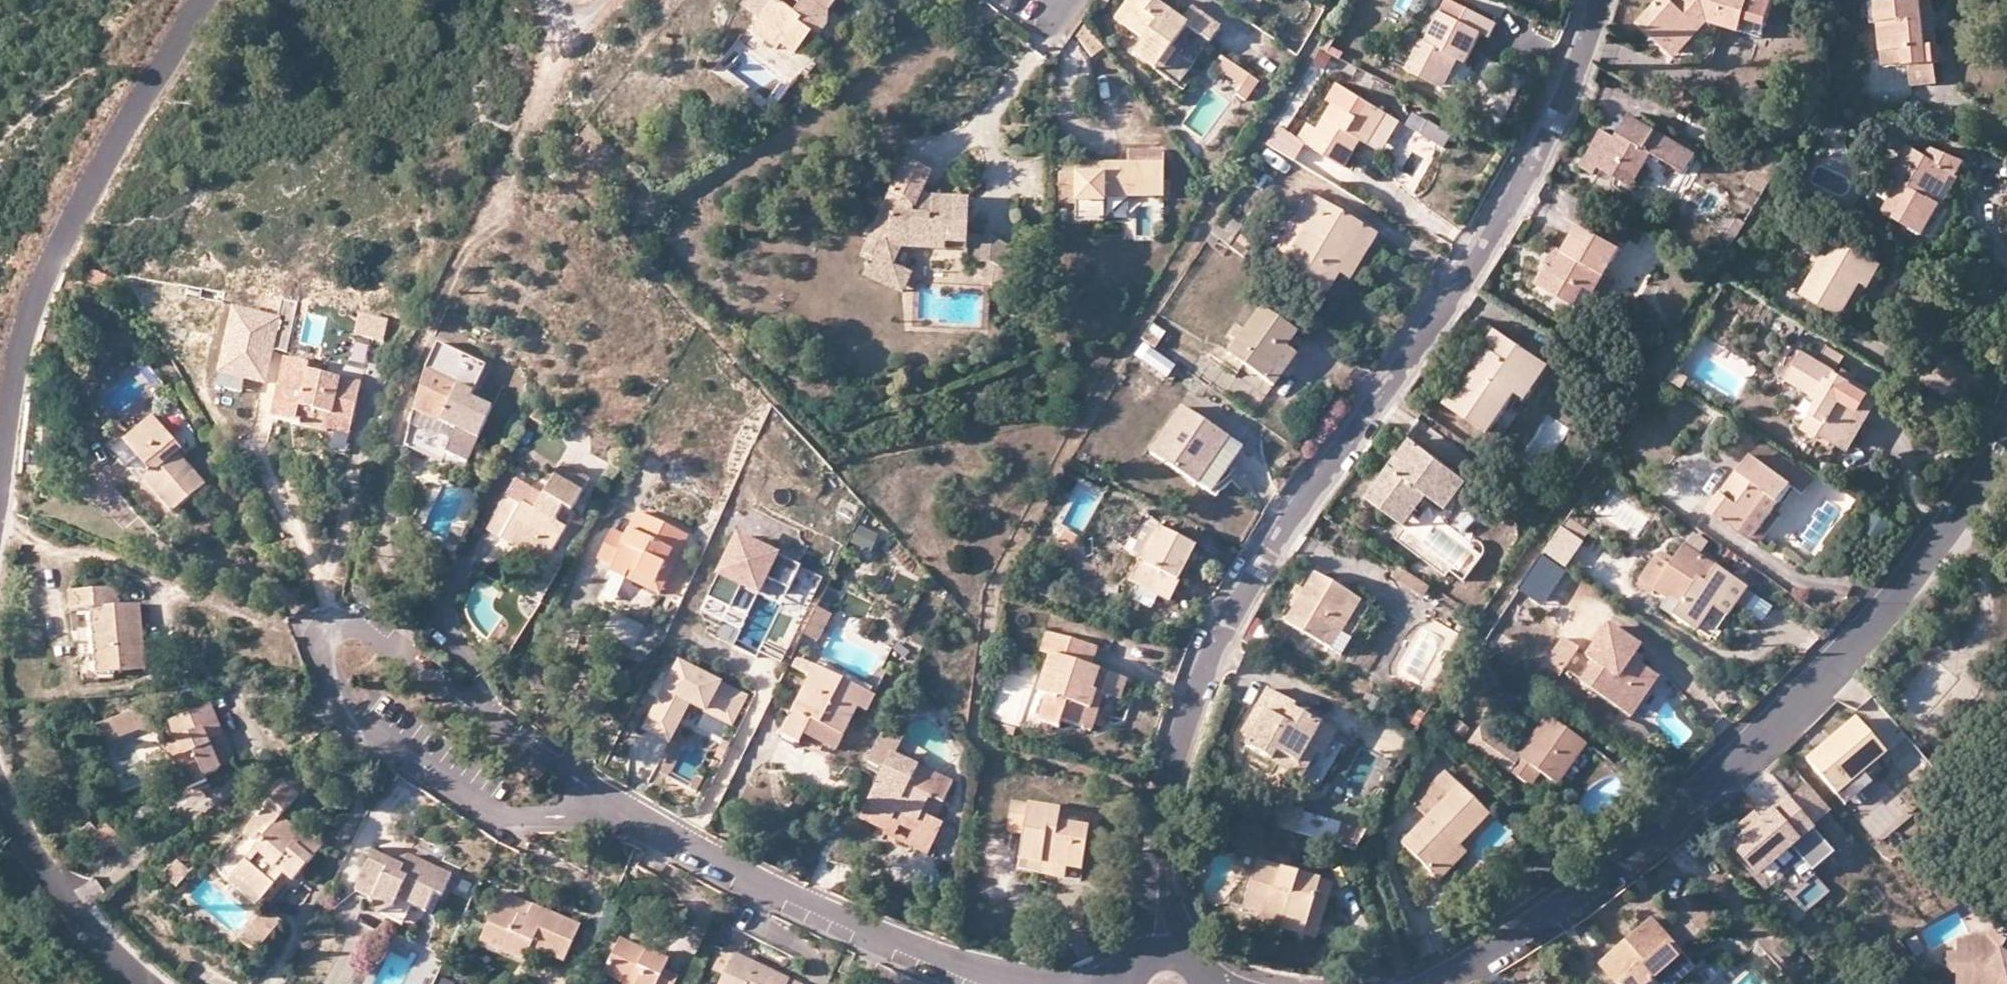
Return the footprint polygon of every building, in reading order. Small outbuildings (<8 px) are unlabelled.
[(772,0),(750,0),(742,11),(759,24),(761,22),(775,3),(772,0)] [(761,22),(786,41),(782,46),(795,56),(812,36),(818,40),(828,28),(809,13),(817,3),(829,13),(839,0),(772,0),(775,3),(761,22)] [(1128,4),(1120,14),(1116,20),(1144,41),(1138,51),(1159,67),(1188,29),(1209,44),(1220,30),(1194,10),(1183,25),(1148,0),(1139,0),(1134,8),(1128,4)] [(1451,0),(1449,0),(1427,42),(1424,41),(1409,71),(1439,87),(1455,58),(1468,63),(1478,44),(1484,35),(1491,38),(1498,24),(1451,0)] [(1670,54),(1703,21),(1711,23),(1760,38),(1771,0),(1676,0),(1674,2),(1672,0),(1662,0),(1639,23),(1670,54)] [(1877,2),(1879,24),(1883,52),(1904,51),(1905,63),(1906,67),(1910,67),(1923,65),(1935,63),(1940,62),(1934,0),(1900,0),(1877,2)] [(1879,24),(1877,2),(1871,3),(1872,25),(1879,24)] [(828,28),(829,13),(817,3),(809,13),(828,28)] [(1102,47),(1083,21),(1074,33),(1091,55),(1102,47)] [(1703,21),(1670,54),(1676,60),(1711,23),(1703,21)] [(786,41),(761,22),(757,28),(758,37),(778,53),(782,46),(786,41)] [(1336,28),(1322,50),(1330,54),(1343,33),(1336,28)] [(1159,67),(1138,51),(1134,59),(1155,73),(1159,67)] [(1904,51),(1883,52),(1884,66),(1905,63),(1904,51)] [(1260,85),(1227,62),(1219,72),(1242,89),(1238,97),(1246,104),(1260,85)] [(1937,84),(1935,63),(1923,65),(1910,67),(1913,87),(1937,84)] [(1360,119),(1370,103),(1338,83),(1328,99),(1336,104),(1360,119)] [(1360,119),(1336,104),(1319,131),(1309,145),(1346,168),(1357,152),(1364,141),(1369,145),(1388,115),(1370,103),(1360,119)] [(1401,124),(1388,115),(1369,145),(1382,153),(1401,124)] [(1602,170),(1619,180),(1627,167),(1642,175),(1654,155),(1687,174),(1696,157),(1632,118),(1624,131),(1618,140),(1602,132),(1580,168),(1596,177),(1602,170)] [(1456,137),(1433,124),(1424,139),(1447,152),(1456,137)] [(1309,145),(1319,131),(1310,125),(1300,139),(1307,143),(1309,145)] [(1307,143),(1300,139),(1280,127),(1269,146),(1296,162),(1307,143)] [(1930,158),(1911,147),(1889,182),(1900,188),(1885,213),(1924,236),(1945,203),(1969,164),(1934,150),(1930,158)] [(1764,193),(1785,160),(1767,151),(1747,183),(1764,193)] [(1131,153),(1131,166),(1166,166),(1166,153),(1131,153)] [(967,246),(967,236),(968,220),(969,202),(933,201),(923,196),(932,174),(898,159),(892,171),(902,176),(866,253),(874,257),(895,267),(902,250),(944,252),(946,246),(967,246)] [(1109,166),(1079,166),(1079,178),(1079,210),(1079,224),(1108,224),(1108,198),(1166,198),(1166,166),(1131,166),(1109,166)] [(1627,167),(1619,180),(1634,189),(1642,175),(1627,167)] [(1079,210),(1079,178),(1058,178),(1058,210),(1079,210)] [(1329,294),(1340,276),(1338,274),(1365,229),(1344,216),(1313,197),(1295,225),(1306,234),(1285,267),(1329,294)] [(1244,226),(1225,215),(1213,234),(1231,248),(1244,226)] [(1732,243),(1745,222),(1740,219),(1727,240),(1732,243)] [(1581,226),(1565,253),(1560,261),(1555,269),(1551,267),(1539,286),(1576,309),(1588,290),(1603,300),(1614,282),(1605,277),(1621,250),(1581,226)] [(1338,274),(1340,276),(1351,282),(1378,237),(1365,229),(1338,274)] [(993,238),(967,236),(967,246),(966,265),(979,265),(978,277),(994,287),(1010,278),(1000,271),(999,270),(1012,250),(993,238)] [(1883,265),(1838,238),(1803,295),(1843,319),(1864,284),(1870,288),(1876,278),(1883,265)] [(1560,261),(1565,253),(1556,248),(1546,264),(1551,267),(1555,269),(1560,261)] [(895,267),(874,257),(864,277),(904,296),(912,275),(895,267)] [(1592,318),(1603,300),(1588,290),(1576,309),(1592,318)] [(232,307),(218,373),(220,373),(244,378),(266,383),(273,349),(286,352),(297,302),(283,299),(279,317),(232,307)] [(1298,335),(1263,310),(1230,356),(1274,387),(1297,356),(1288,349),(1292,343),(1298,335)] [(360,313),(355,334),(382,340),(387,319),(360,313)] [(1157,321),(1144,341),(1157,350),(1170,330),(1157,321)] [(1497,331),(1475,363),(1482,367),(1453,408),(1490,434),(1518,394),(1527,400),(1550,366),(1524,349),(1497,331)] [(438,345),(426,373),(420,393),(415,413),(458,433),(448,455),(468,464),(493,410),(472,401),(487,367),(438,345)] [(1178,367),(1147,346),(1138,358),(1169,380),(1178,367)] [(1828,348),(1818,363),(1836,373),(1845,358),(1828,348)] [(1836,373),(1818,363),(1805,355),(1789,382),(1822,401),(1804,432),(1821,441),(1823,438),(1840,448),(1856,422),(1870,399),(1853,389),(1855,385),(1836,373)] [(311,367),(286,362),(274,421),(297,426),(299,417),(312,420),(330,424),(329,432),(350,436),(361,385),(310,373),(311,367)] [(1482,367),(1475,363),(1447,404),(1453,408),(1482,367)] [(244,378),(220,373),(217,386),(241,391),(244,378)] [(1856,422),(1840,448),(1850,454),(1880,405),(1870,399),(1856,422)] [(1223,448),(1229,439),(1185,406),(1152,453),(1197,485),(1223,448)] [(550,420),(536,412),(531,422),(544,430),(550,420)] [(458,433),(415,413),(408,439),(447,456),(448,455),(458,433)] [(152,474),(145,479),(155,490),(173,512),(204,487),(179,456),(182,452),(153,419),(127,442),(152,474)] [(1243,449),(1229,439),(1223,448),(1197,485),(1210,494),(1243,449)] [(1421,490),(1430,497),(1438,503),(1459,476),(1413,441),(1394,467),(1369,499),(1398,520),(1421,490)] [(141,483),(145,479),(152,474),(127,442),(115,452),(141,483)] [(1787,480),(1797,466),(1764,443),(1754,457),(1787,480)] [(1774,499),(1781,503),(1794,486),(1787,480),(1754,457),(1734,484),(1712,513),(1747,537),(1774,499)] [(1819,478),(1799,463),(1797,466),(1787,480),(1794,486),(1807,495),(1819,478)] [(565,464),(557,477),(584,493),(592,481),(565,464)] [(1459,476),(1438,503),(1448,510),(1468,483),(1459,476)] [(584,493),(557,477),(545,497),(518,481),(487,533),(496,538),(504,543),(509,534),(516,539),(516,541),(531,549),(533,547),(549,555),(564,529),(557,525),(566,510),(573,514),(584,493)] [(1407,527),(1430,497),(1421,490),(1398,520),(1407,527)] [(1753,542),(1781,503),(1774,499),(1747,537),(1753,542)] [(564,529),(573,514),(566,510),(557,525),(564,529)] [(624,585),(626,581),(630,573),(654,585),(671,553),(678,557),(687,539),(639,514),(627,539),(613,531),(598,562),(606,565),(613,568),(609,578),(612,579),(624,585)] [(1141,560),(1157,528),(1148,524),(1132,555),(1141,560)] [(1195,548),(1157,528),(1141,560),(1129,583),(1169,603),(1179,585),(1177,583),(1182,573),(1195,548)] [(1586,544),(1564,528),(1545,555),(1568,571),(1586,544)] [(876,537),(860,529),(853,542),(869,550),(876,537)] [(740,532),(709,595),(748,614),(758,592),(782,603),(790,588),(802,563),(740,532)] [(509,534),(504,543),(543,565),(549,555),(533,547),(531,549),(516,541),(516,539),(509,534)] [(1470,545),(1467,549),(1454,567),(1450,572),(1465,581),(1485,556),(1470,545)] [(1706,605),(1715,611),(1718,613),(1739,583),(1686,547),(1671,567),(1659,558),(1641,583),(1655,592),(1659,586),(1674,597),(1684,604),(1680,610),(1673,619),(1688,629),(1706,605)] [(630,573),(626,581),(659,597),(678,557),(671,553),(654,585),(630,573)] [(1430,586),(1399,565),(1394,573),(1424,594),(1430,586)] [(1353,597),(1315,576),(1286,623),(1341,656),(1373,604),(1365,599),(1356,593),(1353,597)] [(615,603),(624,585),(612,579),(604,597),(615,603)] [(1749,590),(1739,583),(1718,613),(1728,620),(1749,590)] [(1659,586),(1655,592),(1680,610),(1684,604),(1674,597),(1659,586)] [(73,615),(78,614),(91,613),(97,678),(146,673),(143,634),(140,608),(122,609),(120,592),(71,595),(73,615)] [(741,628),(748,614),(709,595),(702,609),(741,628)] [(1697,636),(1715,611),(1706,605),(1688,629),(1697,636)] [(831,617),(816,610),(803,636),(817,643),(831,617)] [(639,649),(647,624),(606,611),(599,637),(639,649)] [(91,613),(78,614),(85,682),(97,681),(97,678),(91,613)] [(1628,667),(1632,661),(1640,650),(1610,627),(1588,658),(1595,664),(1580,685),(1618,712),(1628,698),(1640,705),(1658,680),(1640,667),(1635,673),(1631,670),(1628,667)] [(1084,668),(1091,648),(1047,635),(1041,654),(1051,658),(1039,696),(1047,698),(1039,725),(1059,732),(1061,727),(1083,734),(1084,731),(1096,696),(1104,698),(1114,702),(1121,679),(1108,675),(1092,670),(1084,668)] [(1573,644),(1559,636),(1542,659),(1557,668),(1573,644)] [(1099,651),(1091,648),(1084,668),(1092,670),(1099,651)] [(812,679),(817,669),(802,662),(798,660),(793,669),(812,679)] [(1640,667),(1632,661),(1628,667),(1631,670),(1635,673),(1640,667)] [(682,662),(649,730),(659,735),(671,741),(691,701),(734,722),(747,694),(682,662)] [(811,728),(841,742),(858,710),(867,715),(875,700),(817,669),(812,679),(795,713),(782,738),(800,747),(805,738),(811,728)] [(1128,682),(1121,679),(1114,702),(1121,704),(1128,682)] [(1414,689),(1407,685),(1405,689),(1410,693),(1414,689)] [(1259,727),(1252,740),(1247,748),(1274,764),(1280,756),(1298,765),(1309,749),(1319,756),(1324,759),(1338,735),(1294,709),(1296,707),(1269,691),(1263,702),(1251,722),(1259,727)] [(1096,696),(1084,731),(1092,734),(1104,698),(1096,696)] [(1628,698),(1618,712),(1630,720),(1640,705),(1628,698)] [(184,757),(174,762),(188,793),(208,784),(206,778),(220,772),(209,743),(223,736),(217,724),(210,708),(170,724),(177,740),(184,757)] [(131,712),(97,727),(104,744),(138,728),(155,733),(147,715),(131,712)] [(1823,747),(1806,762),(1836,796),(1862,773),(1885,753),(1855,718),(1823,747)] [(1571,735),(1549,720),(1520,759),(1503,747),(1494,760),(1532,789),(1542,775),(1559,786),(1587,747),(1571,735)] [(1243,735),(1252,740),(1259,727),(1251,722),(1243,735)] [(1655,747),(1644,735),(1626,727),(1618,738),(1647,758),(1655,747)] [(835,753),(841,742),(811,728),(805,738),(835,753)] [(1494,760),(1503,747),(1481,731),(1471,743),(1494,760)] [(900,742),(882,733),(866,765),(884,774),(893,756),(900,742)] [(209,743),(220,772),(235,766),(223,736),(209,743)] [(167,745),(174,762),(184,757),(177,740),(167,745)] [(1280,756),(1274,764),(1303,782),(1319,756),(1309,749),(1298,765),(1280,756)] [(884,774),(865,812),(889,824),(893,817),(916,829),(906,848),(917,853),(928,858),(943,827),(935,823),(953,786),(893,756),(884,774)] [(1447,773),(1435,785),(1449,799),(1428,820),(1403,846),(1424,865),(1433,873),(1459,847),(1489,816),(1447,773)] [(1871,783),(1862,773),(1836,796),(1845,806),(1871,783)] [(695,782),(690,794),(697,797),(703,786),(695,782)] [(1449,799),(1435,785),(1414,805),(1428,820),(1449,799)] [(272,891),(262,903),(259,906),(267,913),(270,915),(324,848),(312,839),(303,831),(299,834),(281,820),(297,799),(285,788),(247,832),(261,844),(243,867),(272,891)] [(1835,813),(1813,788),(1793,805),(1794,807),(1781,819),(1779,817),(1767,828),(1759,835),(1753,828),(1732,846),(1764,883),(1796,855),(1815,877),(1837,858),(1814,831),(1835,813)] [(1278,803),(1273,820),(1300,828),(1305,811),(1278,803)] [(1024,835),(1020,862),(1066,869),(1074,871),(1083,872),(1088,829),(1058,825),(1060,813),(1011,805),(1008,832),(1024,835)] [(889,824),(865,812),(860,821),(886,834),(884,837),(906,848),(916,829),(893,817),(889,824)] [(1761,821),(1753,828),(1759,835),(1767,828),(1761,821)] [(1508,841),(1504,845),(1510,852),(1514,848),(1508,841)] [(1467,854),(1459,847),(1433,873),(1440,880),(1467,854)] [(375,858),(361,888),(379,896),(375,904),(395,914),(400,903),(414,910),(428,916),(437,898),(444,901),(453,880),(410,860),(405,872),(393,867),(375,858)] [(1066,869),(1020,862),(1018,874),(1065,881),(1066,869)] [(1316,900),(1329,904),(1334,886),(1295,874),(1260,863),(1245,913),(1260,917),(1258,924),(1304,938),(1316,900)] [(232,880),(262,903),(272,891),(243,867),(232,880)] [(379,896),(361,888),(357,896),(375,904),(379,896)] [(504,895),(498,909),(527,922),(533,908),(504,895)] [(1317,942),(1329,904),(1316,900),(1304,938),(1317,942)] [(395,914),(375,904),(370,914),(405,930),(414,910),(400,903),(395,914)] [(527,922),(498,909),(483,944),(526,963),(532,950),(564,964),(574,942),(580,929),(533,908),(527,922)] [(270,915),(267,913),(242,945),(256,956),(282,925),(270,915)] [(1616,983),(1679,983),(1695,970),(1670,942),(1652,920),(1601,966),(1616,983)] [(1995,954),(1997,950),(2005,938),(1990,929),(1987,935),(1988,954),(1995,954)] [(1997,950),(1995,954),(1988,954),(1987,935),(1963,935),(1963,939),(1955,939),(1955,953),(1945,953),(1944,973),(1953,973),(1954,983),(1995,983),(1999,977),(2006,982),(2006,955),(1997,950)] [(678,980),(670,976),(665,973),(669,963),(623,942),(605,978),(617,983),(676,983),(678,980)] [(726,976),(735,957),(724,951),(715,972),(726,976)] [(735,957),(726,976),(722,983),(791,983),(735,957)]
